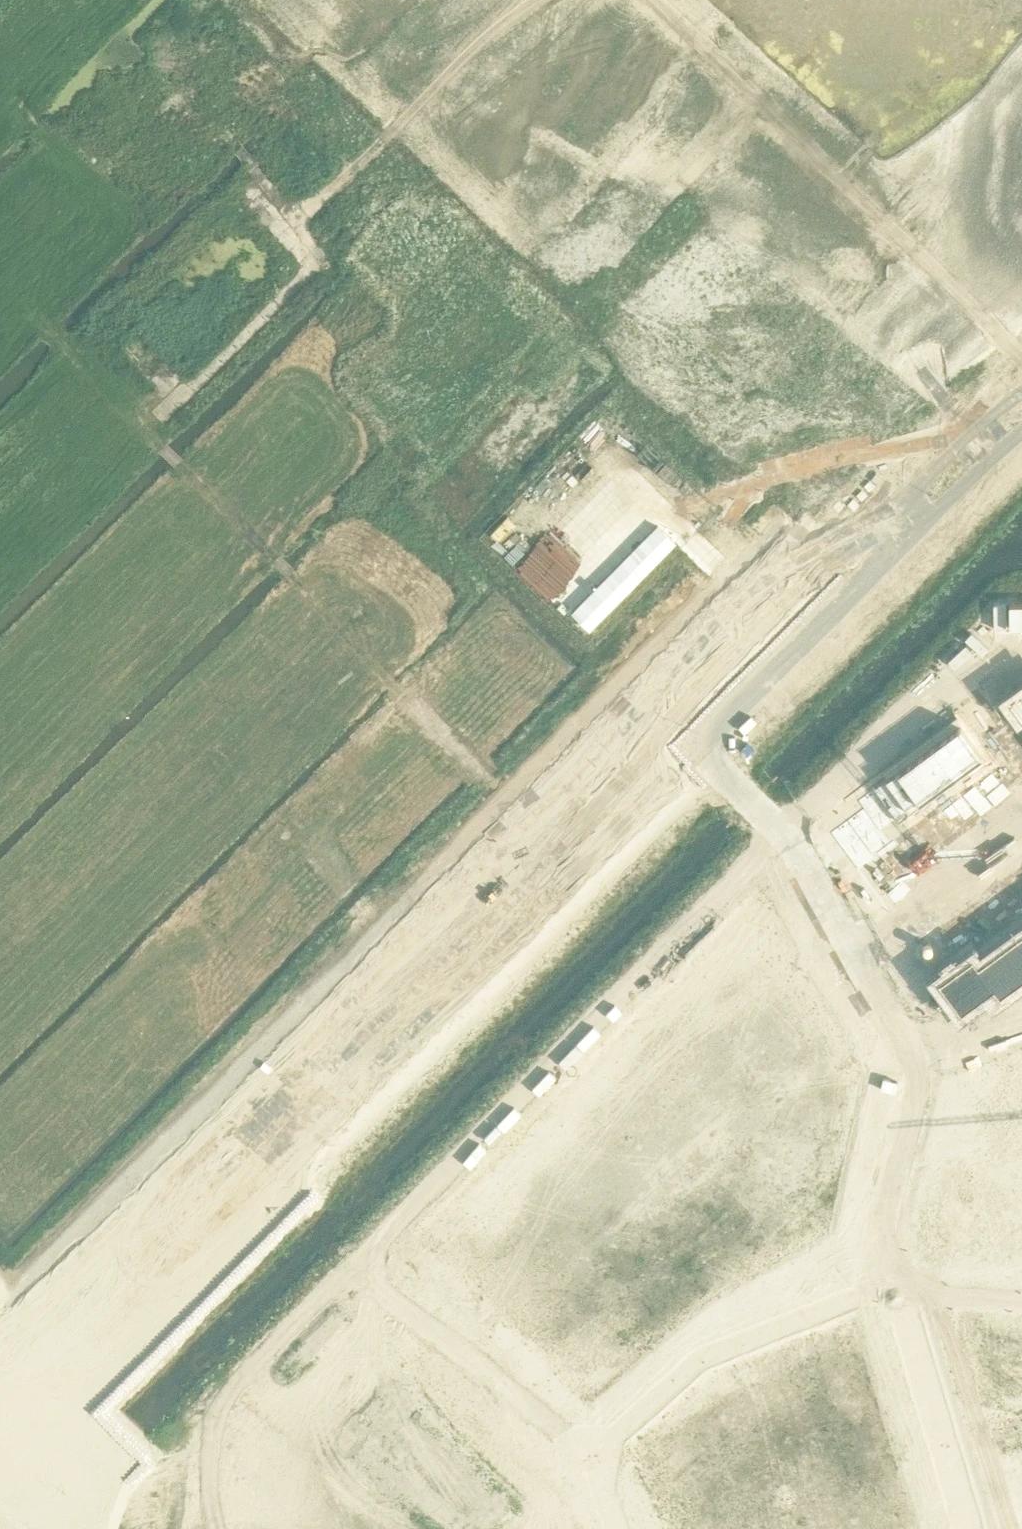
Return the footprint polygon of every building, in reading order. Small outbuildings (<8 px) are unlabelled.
[(1009,699),(1021,716),(1021,683),(1016,688),(1019,691),(1009,699)] [(960,722),(943,735),(969,770),(968,771),(971,775),(972,774),(989,761),(966,730),(960,722)] [(985,732),(978,737),(985,747),(992,742),(985,732)] [(943,735),(931,744),(957,779),(968,771),(969,770),(943,735)] [(931,744),(920,752),(946,787),(957,779),(931,744)] [(998,750),(991,754),(998,764),(1005,759),(998,750)] [(920,752),(908,761),(934,796),(946,787),(920,752)] [(1005,759),(998,764),(1005,774),(1012,769),(1005,759)] [(908,761),(897,769),(922,804),(934,796),(908,761)] [(897,769),(885,778),(911,813),(922,804),(897,769)] [(885,778),(873,786),(896,818),(898,822),(911,813),(885,778)] [(990,785),(983,790),(990,800),(997,795),(990,785)] [(873,786),(856,799),(862,807),(863,806),(880,830),(881,829),(896,818),(873,786)] [(983,790),(977,795),(984,804),(990,800),(983,790)] [(967,802),(960,807),(967,817),(974,812),(967,802)] [(862,807),(846,818),(872,853),(873,853),(889,841),(881,829),(880,830),(863,806),(862,807)] [(960,807),(953,812),(961,821),(967,817),(960,807)] [(846,818),(829,831),(858,870),(876,857),(873,853),(872,853),(846,818)] [(943,819),(937,824),(944,834),(951,829),(943,819)] [(937,824),(930,829),(938,838),(944,834),(937,824)] [(920,836),(914,841),(921,851),(927,846),(920,836)] [(914,841),(907,846),(914,856),(921,851),(914,841)] [(896,866),(887,873),(892,880),(901,873),(896,866)] [(887,873),(877,880),(882,887),(892,880),(887,873)] [(1009,887),(1017,897),(1021,893),(1021,891),(1016,883),(1009,887)] [(999,895),(993,900),(1000,909),(1006,905),(999,895)] [(993,900),(986,904),(993,914),(1000,909),(993,900)] [(976,912),(969,917),(977,926),(983,922),(976,912)] [(969,917),(963,921),(970,931),(977,926),(969,917)] [(943,929),(933,936),(938,943),(947,935),(943,929)] [(1002,937),(1021,964),(1021,940),(1014,929),(1002,937)] [(933,936),(923,943),(928,950),(938,943),(933,936)] [(990,947),(993,950),(994,950),(1017,981),(1021,977),(1021,964),(1002,937),(990,947)] [(969,950),(952,962),(955,966),(978,998),(994,986),(995,986),(977,962),(978,962),(969,950)] [(978,962),(977,962),(995,986),(994,986),(1000,994),(1017,981),(994,950),(993,950),(978,962)] [(949,959),(932,971),(943,986),(961,1010),(978,998),(955,966),(952,962),(952,963),(949,959)] [(658,989),(642,1007),(661,1024),(652,1033),(671,1050),(681,1040),(674,1034),(690,1017),(659,989),(658,989)] [(801,992),(764,1014),(776,1033),(811,1012),(812,1013),(813,1012),(801,992)] [(811,1012),(776,1033),(787,1052),(823,1030),(812,1013),(811,1012)] [(823,1030),(787,1052),(798,1070),(834,1049),(823,1030)] [(834,1049),(798,1070),(810,1090),(819,1084),(822,1089),(836,1081),(833,1076),(846,1068),(834,1049)] [(714,1054),(705,1063),(711,1069),(719,1060),(714,1054)] [(719,1060),(711,1069),(717,1074),(725,1065),(719,1060)] [(883,1077),(880,1088),(895,1091),(897,1080),(883,1077)] [(749,1087),(741,1096),(747,1101),(755,1092),(749,1087)] [(755,1092),(747,1101),(752,1107),(761,1098),(755,1092)] [(797,1114),(793,1136),(834,1144),(834,1145),(835,1145),(839,1122),(824,1119),(825,1113),(808,1111),(807,1116),(797,1114)] [(755,1121),(754,1129),(765,1131),(767,1123),(755,1121)] [(754,1129),(752,1137),(764,1139),(765,1131),(754,1129)] [(793,1136),(789,1158),(830,1165),(834,1145),(834,1144),(793,1136)] [(789,1158),(786,1179),(826,1186),(830,1165),(789,1158)] [(747,1164),(746,1172),(758,1174),(759,1166),(747,1164)] [(746,1172),(744,1179),(756,1182),(758,1174),(746,1172)] [(786,1179),(781,1201),(791,1203),(790,1208),(807,1211),(808,1206),(823,1209),(826,1186),(786,1179)] [(720,1182),(714,1188),(722,1197),(728,1191),(720,1182)] [(714,1188),(708,1193),(716,1202),(722,1197),(714,1188)] [(691,1208),(685,1213),(693,1222),(699,1217),(691,1208)] [(685,1213),(680,1219),(688,1227),(693,1222),(685,1213)] [(659,1229),(653,1234),(661,1243),(667,1238),(659,1229)] [(645,1242),(639,1247),(647,1256),(653,1251),(645,1242)] [(639,1247),(633,1252),(641,1261),(647,1256),(639,1247)] [(544,1255),(536,1263),(541,1269),(550,1260),(544,1255)] [(616,1267),(610,1273),(618,1282),(624,1276),(616,1267)] [(558,1268),(550,1276),(556,1282),(564,1273),(558,1268)] [(564,1273),(556,1282),(561,1287),(570,1278),(564,1273)] [(610,1273),(604,1278),(612,1287),(618,1282),(610,1273)] [(494,1319),(493,1320),(509,1334),(509,1333),(534,1306),(519,1293),(495,1320),(494,1319)] [(586,1294),(578,1303),(584,1308),(592,1299),(586,1294)] [(592,1299),(584,1308),(590,1313),(598,1304),(592,1299)] [(534,1306),(509,1333),(523,1346),(548,1319),(534,1306)] [(614,1320),(606,1329),(612,1334),(620,1325),(614,1320)] [(620,1325),(612,1334),(618,1339),(626,1331),(620,1325)] [(812,1341),(868,1528),(912,1528),(852,1329),(812,1341)]
